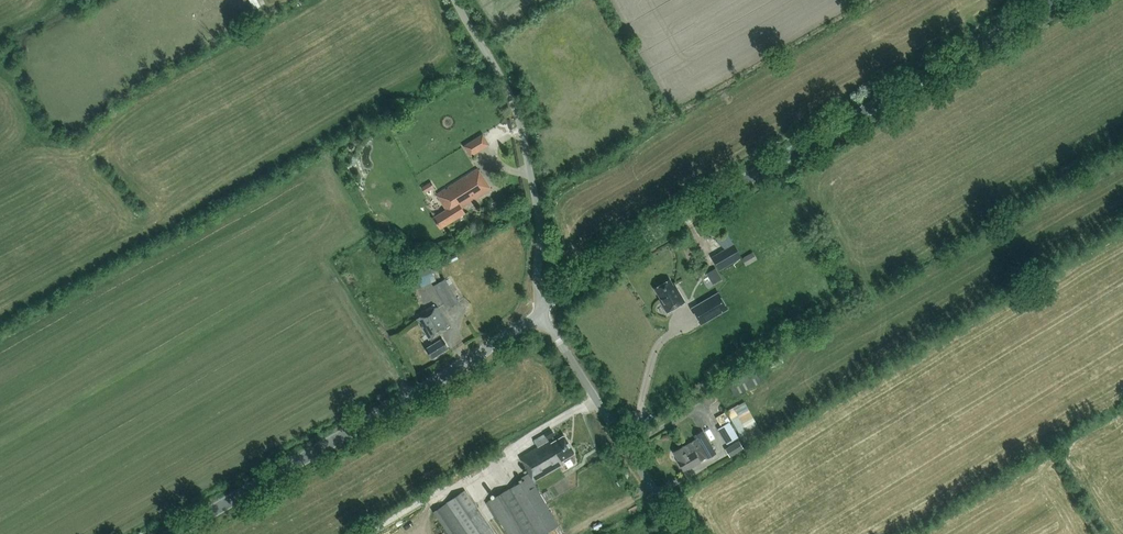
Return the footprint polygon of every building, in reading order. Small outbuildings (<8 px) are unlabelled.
[(263,6),(260,0),(253,0),(257,9),(263,6)] [(463,146),(470,157),(490,145),(483,134),(463,146)] [(491,189),(478,167),(436,194),(447,210),(434,218),(440,228),(465,212),(462,208),(491,189)] [(425,185),(429,190),(434,187),(431,181),(425,185)] [(742,257),(734,243),(711,257),(719,270),(742,257)] [(741,259),(745,266),(757,259),(753,252),(741,259)] [(418,288),(440,280),(433,262),(412,269),(418,288)] [(721,276),(716,268),(707,273),(711,281),(721,276)] [(458,301),(445,279),(434,285),(447,308),(458,301)] [(667,313),(685,302),(677,289),(676,290),(670,279),(655,288),(661,298),(659,299),(667,313)] [(691,308),(701,325),(729,309),(718,291),(691,308)] [(449,327),(437,307),(418,318),(430,339),(433,344),(426,348),(432,358),(448,348),(439,333),(449,327)] [(729,385),(734,396),(761,382),(755,371),(729,385)] [(745,401),(727,411),(739,434),(745,445),(763,435),(745,401)] [(727,444),(738,437),(729,422),(718,429),(727,444)] [(547,439),(554,434),(551,430),(544,434),(547,439)] [(703,430),(694,436),(696,439),(683,447),(682,447),(674,452),(679,461),(678,462),(683,470),(687,468),(688,470),(701,462),(700,462),(707,458),(707,459),(716,453),(703,430)] [(564,435),(551,443),(549,440),(520,458),(529,473),(521,478),(523,481),(489,502),(508,533),(544,533),(558,526),(532,483),(563,464),(561,461),(575,453),(564,435)] [(726,449),(730,456),(743,448),(739,441),(726,449)] [(446,503),(447,503),(434,512),(449,533),(494,533),(465,490),(446,503)]
